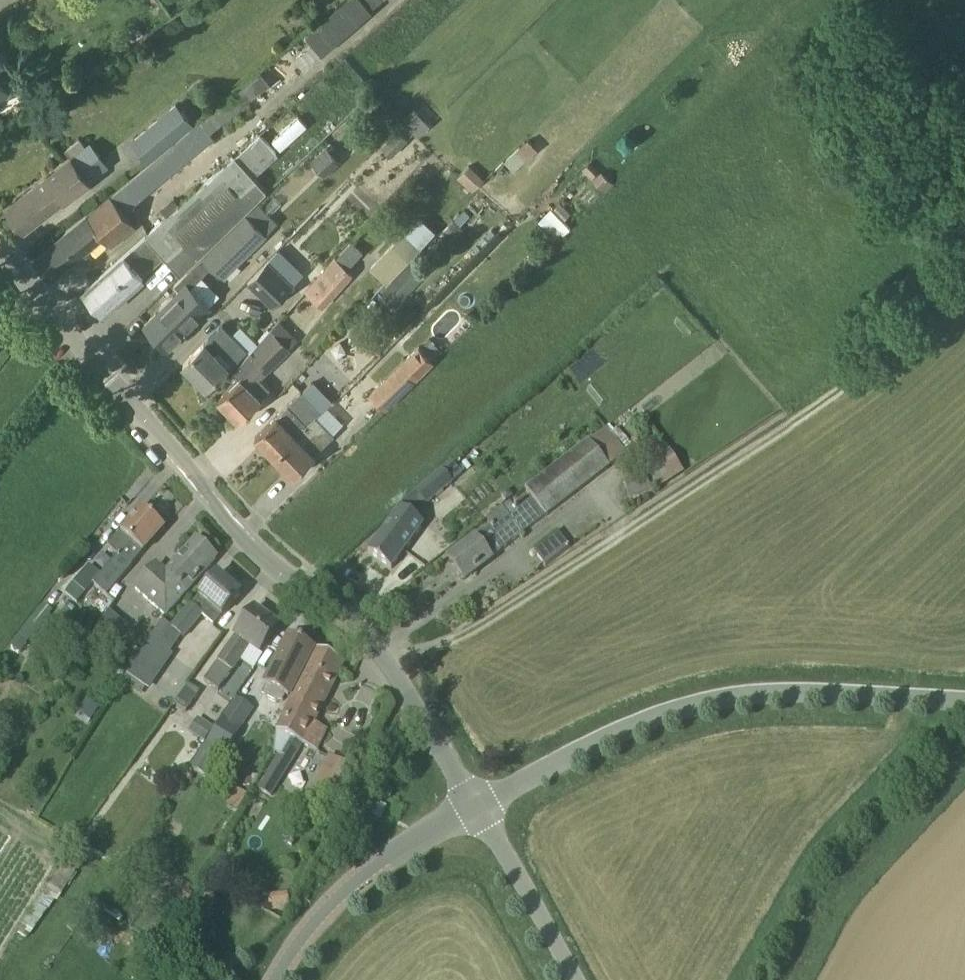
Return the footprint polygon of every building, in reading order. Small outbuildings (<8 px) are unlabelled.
[(372,10),(384,0),(364,0),(372,10)] [(323,55),(350,32),(332,12),(305,34),(323,55)] [(8,93),(0,82),(0,99),(8,93)] [(131,142),(148,164),(195,123),(179,103),(131,142)] [(415,106),(403,118),(419,134),(431,122),(415,106)] [(201,121),(111,196),(125,213),(185,163),(190,170),(199,162),(193,155),(214,137),(201,121)] [(408,139),(399,130),(383,146),(392,156),(408,139)] [(280,156),(260,134),(236,156),(234,154),(145,235),(164,255),(181,274),(246,214),(270,192),(256,177),(280,156)] [(86,146),(80,138),(65,150),(72,157),(86,146)] [(90,143),(72,158),(7,208),(24,230),(88,179),(84,174),(103,159),(90,143)] [(324,145),(311,158),(326,174),(339,161),(324,145)] [(514,173),(526,161),(517,151),(504,163),(514,173)] [(582,169),(593,180),(600,172),(590,162),(582,169)] [(474,190),(484,178),(469,164),(459,175),(474,190)] [(602,172),(593,180),(605,193),(614,185),(602,172)] [(402,186),(387,203),(399,214),(414,198),(402,186)] [(111,196),(111,195),(35,259),(52,279),(103,236),(112,246),(136,226),(125,213),(111,196)] [(168,348),(209,307),(190,288),(213,265),(223,275),(266,233),(246,214),(174,285),(180,290),(145,325),(168,348)] [(444,229),(453,237),(462,228),(453,219),(444,229)] [(373,298),(386,284),(387,284),(423,247),(406,231),(369,268),(371,270),(358,283),(373,298)] [(103,311),(164,255),(145,235),(85,290),(103,311)] [(352,242),(336,259),(348,270),(364,253),(352,242)] [(290,258),(280,248),(248,282),(274,307),(295,285),(279,270),(290,258)] [(427,261),(421,255),(381,295),(387,301),(427,261)] [(354,275),(348,270),(336,259),(335,258),(305,292),(324,309),(354,275)] [(230,320),(248,310),(240,296),(222,306),(230,320)] [(250,352),(257,358),(242,372),(228,386),(230,388),(218,399),(239,420),(261,399),(261,398),(270,389),(260,378),(299,340),(281,321),(250,352)] [(247,350),(223,326),(205,343),(183,364),(206,387),(227,366),(230,369),(247,350)] [(431,338),(421,347),(433,360),(443,350),(431,338)] [(372,393),(385,407),(419,374),(405,361),(372,393)] [(274,456),(315,416),(321,411),(302,392),(255,437),(274,456)] [(335,436),(315,416),(274,456),(293,476),(315,455),(335,436)] [(607,428),(590,442),(610,469),(627,455),(607,428)] [(502,509),(522,534),(522,535),(546,516),(547,517),(610,469),(590,442),(526,491),(531,497),(514,509),(509,503),(502,509)] [(658,490),(684,473),(670,452),(644,468),(658,490)] [(442,470),(453,483),(463,475),(453,462),(442,470)] [(427,506),(453,483),(442,470),(418,490),(416,493),(427,506)] [(650,492),(644,476),(634,479),(639,495),(650,492)] [(502,495),(507,502),(513,497),(508,490),(502,495)] [(118,556),(101,575),(89,565),(73,583),(65,594),(77,604),(94,584),(107,595),(132,566),(131,566),(164,528),(142,508),(108,547),(118,556)] [(391,569),(422,526),(399,509),(368,552),(391,569)] [(522,534),(502,509),(487,520),(492,526),(476,538),(449,558),(466,580),(493,559),(492,557),(522,534)] [(558,534),(533,552),(544,567),(569,548),(558,534)] [(196,540),(165,572),(156,563),(134,586),(163,614),(216,559),(196,540)] [(191,605),(171,628),(180,635),(183,638),(202,616),(213,626),(240,595),(217,575),(199,596),(200,597),(192,605),(191,605)] [(9,643),(12,646),(19,652),(25,644),(26,643),(25,642),(51,610),(45,605),(42,603),(9,643)] [(279,626),(255,609),(217,661),(204,680),(218,691),(250,647),(259,654),(279,626)] [(94,633),(95,633),(111,647),(128,627),(108,611),(94,633)] [(290,635),(264,684),(266,686),(263,691),(265,697),(276,703),(282,701),(285,696),(287,697),(314,647),(290,635)] [(150,640),(126,676),(146,689),(170,654),(168,652),(150,640)] [(313,722),(338,672),(343,662),(317,649),(275,731),(316,751),(327,729),(313,722)] [(185,712),(199,691),(188,683),(174,704),(185,712)] [(206,741),(200,750),(220,763),(241,730),(222,718),(207,741),(206,741)] [(192,736),(204,743),(214,729),(202,720),(192,736)] [(256,789),(271,798),(292,763),(278,754),(256,789)] [(331,758),(314,791),(332,800),(349,767),(331,758)] [(252,776),(242,775),(241,786),(252,787),(252,776)] [(247,796),(237,789),(227,805),(238,812),(247,796)] [(381,820),(387,808),(378,804),(372,816),(381,820)] [(194,894),(186,889),(181,898),(189,902),(194,894)] [(270,912),(290,909),(288,894),(269,896),(270,912)]
